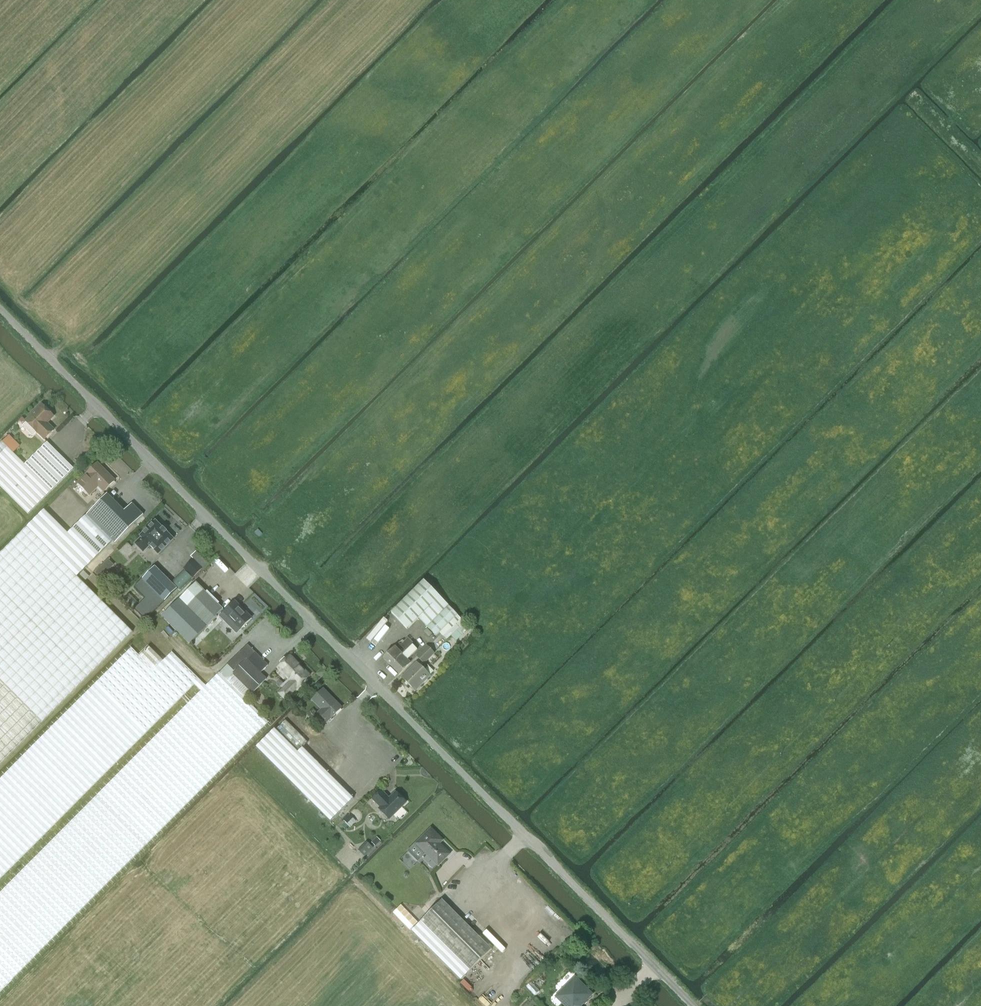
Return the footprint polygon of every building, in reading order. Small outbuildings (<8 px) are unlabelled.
[(54,430),(47,423),(54,416),(42,404),(26,420),(37,432),(38,432),(45,439),(54,430)] [(7,443),(10,439),(8,436),(0,444),(0,487),(28,515),(74,470),(47,443),(36,454),(26,464),(25,466),(5,446),(7,443)] [(86,475),(78,483),(90,496),(98,487),(104,492),(115,481),(98,464),(86,475)] [(87,515),(113,541),(116,543),(144,515),(132,503),(124,511),(107,494),(87,515)] [(113,541),(87,515),(70,532),(46,508),(0,555),(0,765),(135,630),(78,577),(113,541)] [(143,534),(134,544),(143,553),(150,546),(158,555),(173,539),(172,538),(156,522),(155,522),(143,534)] [(186,567),(184,569),(192,578),(195,576),(202,569),(203,570),(209,564),(196,552),(191,557),(194,560),(186,567)] [(142,580),(134,588),(145,599),(135,610),(145,620),(164,602),(178,588),(171,582),(156,566),(142,580)] [(105,574),(99,569),(95,573),(101,579),(105,574)] [(177,576),(171,582),(178,588),(179,590),(185,584),(192,578),(184,570),(177,576)] [(439,633),(447,640),(465,622),(424,581),(392,613),(407,629),(419,618),(436,636),(439,633)] [(217,617),(216,617),(223,610),(196,583),(172,607),(162,617),(190,645),(200,635),(217,617)] [(235,600),(219,617),(236,634),(252,618),(235,600)] [(413,645),(413,644),(408,638),(401,645),(399,643),(395,647),(383,658),(391,666),(402,655),(408,650),(413,645)] [(434,654),(433,653),(437,650),(431,644),(428,648),(427,646),(417,657),(424,664),(434,654)] [(228,665),(219,673),(227,681),(246,700),(267,679),(260,673),(268,666),(247,645),(240,653),(228,665)] [(402,655),(407,660),(418,650),(413,645),(408,650),(402,655)] [(171,652),(163,661),(148,646),(139,656),(131,647),(0,779),(0,879),(93,786),(194,684),(201,691),(156,736),(0,893),(0,992),(160,830),(166,825),(177,814),(187,804),(268,722),(246,700),(227,681),(219,673),(206,686),(171,652)] [(402,655),(391,666),(399,674),(410,663),(407,660),(402,655)] [(290,656),(283,663),(278,668),(280,670),(277,672),(283,678),(285,676),(291,682),(279,693),(285,700),(297,688),(298,689),(310,676),(290,656)] [(402,678),(415,691),(429,676),(433,671),(425,663),(421,667),(417,663),(402,678)] [(327,722),(341,708),(323,689),(312,700),(321,709),(318,713),(327,722)] [(312,709),(306,715),(311,719),(317,713),(312,709)] [(298,752),(302,748),(305,744),(307,742),(285,721),(276,730),(298,752)] [(298,752),(276,730),(274,729),(256,748),(294,786),(311,803),(330,822),(353,799),(341,786),(334,780),(302,748),(298,752)] [(379,809),(389,819),(406,803),(395,792),(388,800),(385,797),(386,796),(381,791),(372,799),(380,807),(379,809)] [(345,821),(350,827),(356,821),(350,816),(345,821)] [(415,844),(408,851),(418,861),(425,854),(438,866),(450,854),(439,844),(443,840),(431,828),(415,844)] [(375,850),(368,843),(359,852),(366,859),(375,850)] [(461,980),(491,949),(442,900),(411,930),(461,980)] [(592,995),(578,980),(573,985),(570,982),(555,997),(564,1005),(581,1005),(592,995)]
